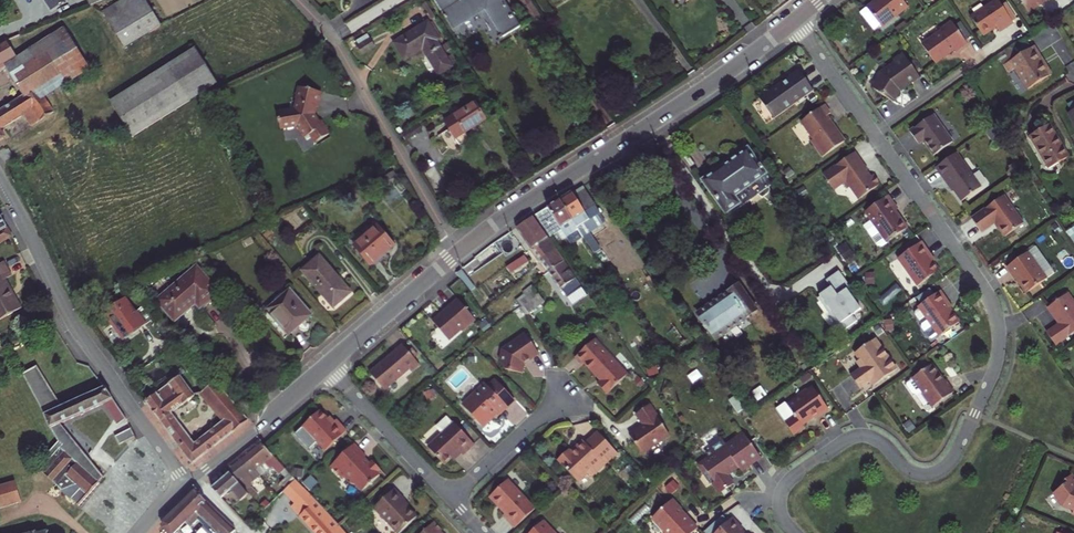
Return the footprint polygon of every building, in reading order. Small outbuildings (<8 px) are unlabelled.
[(124,44),(139,37),(160,24),(145,0),(127,0),(105,13),(124,44)] [(450,24),(470,12),(483,4),(494,20),(490,23),(496,32),(518,18),(506,0),(434,0),(450,24)] [(902,0),(874,0),(865,7),(882,27),(907,7),(902,0)] [(1028,13),(1039,6),(1038,5),(1043,1),(1045,0),(1020,0),(1028,13)] [(996,27),(999,32),(1013,23),(999,4),(973,21),(983,36),(993,30),(996,27)] [(426,16),(391,39),(401,56),(420,45),(424,52),(436,70),(450,62),(434,37),(438,35),(426,16)] [(967,43),(952,21),(940,28),(941,30),(921,43),(935,62),(951,51),(954,49),(955,51),(967,43)] [(70,65),(51,32),(15,54),(2,62),(23,95),(36,87),(70,65)] [(377,40),(372,32),(358,41),(363,49),(377,40)] [(2,62),(15,54),(5,38),(0,41),(0,63),(2,62)] [(189,98),(216,82),(196,46),(166,63),(187,99),(189,98)] [(1035,53),(1031,47),(1001,65),(1006,73),(1012,69),(1025,89),(1046,76),(1037,61),(1033,55),(1035,53)] [(870,89),(894,104),(903,94),(906,91),(919,79),(902,55),(893,62),(895,64),(880,74),(870,89)] [(187,99),(166,63),(151,72),(108,98),(123,123),(128,134),(187,99)] [(774,119),(813,91),(806,80),(799,70),(759,99),(774,119)] [(280,128),(298,123),(308,136),(312,132),(318,140),(331,129),(321,116),(319,118),(316,114),(313,110),(315,104),(317,104),(320,91),(310,88),(299,85),(293,107),(276,112),(277,117),(275,117),(277,123),(279,122),(280,128)] [(22,112),(30,122),(51,110),(36,87),(23,95),(0,109),(0,126),(22,112)] [(466,123),(483,112),(471,93),(440,113),(456,137),(464,133),(464,129),(462,125),(466,123)] [(1069,111),(1073,108),(1073,99),(1065,104),(1069,111)] [(822,158),(844,142),(832,124),(826,116),(830,114),(823,105),(796,126),(808,144),(810,142),(822,158)] [(933,115),(910,131),(918,144),(923,140),(925,144),(933,155),(952,141),(933,115)] [(1034,132),(1027,136),(1048,169),(1068,156),(1048,123),(1034,132)] [(703,175),(724,206),(736,198),(731,190),(762,169),(746,145),(722,162),(703,175)] [(855,151),(823,174),(834,190),(844,184),(848,189),(850,187),(859,199),(880,184),(874,174),(870,176),(866,170),(863,165),(864,164),(855,151)] [(961,201),(981,188),(956,153),(935,168),(948,186),(950,185),(952,188),(961,201)] [(590,218),(595,214),(600,211),(584,187),(573,195),(571,193),(569,195),(559,201),(585,238),(589,244),(594,241),(586,229),(594,224),(590,218)] [(897,209),(888,195),(864,212),(870,221),(874,225),(867,230),(878,245),(882,246),(907,228),(901,219),(900,220),(897,215),(894,211),(897,209)] [(1004,196),(972,218),(982,233),(995,223),(997,226),(1005,237),(1023,223),(1004,196)] [(582,240),(585,238),(559,201),(548,208),(546,210),(535,218),(549,238),(551,240),(552,239),(563,231),(568,239),(578,234),(582,240)] [(595,214),(590,218),(594,224),(600,220),(595,214)] [(547,239),(533,219),(527,223),(523,226),(517,230),(531,250),(547,239)] [(874,225),(870,221),(864,225),(867,230),(874,225)] [(377,223),(353,242),(369,262),(382,251),(393,242),(377,223)] [(12,236),(6,226),(0,230),(0,243),(12,236)] [(568,239),(573,245),(582,240),(578,234),(568,239)] [(538,259),(540,261),(555,251),(551,246),(547,239),(531,250),(538,259)] [(589,244),(595,252),(600,249),(594,241),(589,244)] [(917,285),(939,270),(931,258),(929,256),(931,254),(921,241),(898,258),(917,285)] [(555,251),(540,261),(544,267),(547,271),(547,272),(549,274),(564,263),(555,251)] [(1027,252),(1006,267),(1015,279),(1016,279),(1018,283),(1026,294),(1046,279),(1027,252)] [(320,254),(302,269),(332,306),(342,298),(349,292),(335,275),(336,274),(320,254)] [(521,257),(503,270),(507,276),(527,261),(523,255),(521,257)] [(11,271),(5,261),(0,264),(0,277),(11,271)] [(564,263),(549,274),(558,286),(564,295),(579,284),(564,263)] [(197,307),(215,291),(194,266),(155,299),(171,318),(185,308),(193,301),(197,307)] [(11,271),(0,277),(0,320),(1,321),(24,308),(13,289),(8,279),(14,276),(11,271)] [(850,287),(838,271),(826,280),(830,287),(825,291),(819,295),(820,296),(817,298),(841,332),(856,321),(852,315),(860,309),(846,289),(850,287)] [(742,285),(739,281),(700,308),(718,333),(757,306),(742,285)] [(540,296),(534,286),(528,290),(535,300),(540,296)] [(288,289),(265,307),(286,332),(298,323),(309,314),(288,289)] [(950,306),(940,291),(918,306),(928,320),(922,324),(922,327),(929,337),(932,338),(938,334),(939,336),(959,322),(950,310),(948,307),(950,306)] [(141,319),(120,293),(99,309),(117,332),(125,326),(128,329),(141,319)] [(1047,308),(1056,320),(1058,322),(1059,324),(1046,333),(1055,346),(1073,333),(1073,302),(1068,294),(1047,308)] [(440,311),(432,317),(446,337),(459,328),(462,328),(475,320),(458,296),(444,307),(445,309),(444,310),(442,311),(440,311)] [(125,326),(117,332),(120,336),(128,329),(125,326)] [(526,355),(535,349),(521,328),(498,344),(496,356),(501,365),(519,368),(521,359),(526,355)] [(897,369),(875,339),(855,353),(859,359),(856,361),(861,368),(850,375),(859,388),(869,381),(872,379),(875,383),(897,369)] [(628,375),(595,340),(576,357),(584,365),(585,363),(598,377),(602,381),(599,385),(608,394),(628,375)] [(420,365),(403,345),(389,357),(370,373),(384,390),(410,369),(412,371),(420,365)] [(169,436),(181,426),(169,411),(197,389),(219,418),(192,441),(187,434),(175,443),(189,463),(223,434),(244,417),(238,410),(196,360),(143,399),(149,407),(169,436)] [(929,401),(933,407),(953,392),(946,382),(946,381),(945,381),(944,381),(942,382),(941,380),(939,377),(939,375),(932,364),(913,377),(906,381),(906,384),(911,393),(914,393),(916,396),(923,392),(929,401)] [(58,490),(62,489),(73,503),(78,506),(102,477),(94,466),(59,422),(102,403),(118,424),(127,419),(104,386),(60,405),(37,366),(21,374),(57,441),(47,453),(50,456),(36,471),(58,490)] [(466,409),(482,426),(493,416),(492,415),(494,413),(496,411),(499,414),(515,400),(496,381),(486,390),(482,387),(473,396),(476,400),(466,409)] [(828,409),(813,387),(808,391),(807,389),(801,393),(803,395),(792,403),(799,413),(789,420),(798,432),(809,425),(807,422),(813,418),(818,414),(819,416),(828,409)] [(923,392),(916,396),(922,405),(929,401),(923,392)] [(669,435),(649,406),(636,414),(644,426),(635,431),(629,436),(641,454),(669,435)] [(326,450),(347,431),(341,425),(336,420),(332,423),(320,410),(303,426),(326,450)] [(733,411),(725,417),(729,423),(737,417),(733,411)] [(463,455),(475,444),(454,422),(430,445),(446,463),(454,456),(459,451),(463,455)] [(175,443),(187,434),(181,426),(169,436),(175,443)] [(136,437),(132,428),(114,436),(119,445),(136,437)] [(616,454),(597,433),(585,445),(582,442),(578,446),(574,449),(575,450),(570,454),(567,451),(557,461),(576,483),(586,474),(590,478),(611,459),(616,454)] [(753,466),(735,439),(717,452),(714,447),(710,447),(703,451),(703,455),(704,457),(700,459),(702,463),(690,472),(696,480),(698,479),(706,490),(705,494),(708,498),(712,499),(714,501),(726,492),(720,484),(726,479),(731,476),(734,480),(753,466)] [(263,446),(259,441),(250,450),(243,456),(256,471),(270,460),(279,470),(283,466),(263,446)] [(372,482),(380,474),(377,472),(380,469),(372,460),(369,463),(366,460),(364,457),(366,455),(354,443),(330,465),(341,478),(346,474),(345,478),(350,483),(355,483),(362,491),(369,484),(372,484),(372,482)] [(256,471),(243,456),(235,462),(226,470),(230,474),(239,484),(256,471)] [(239,484),(230,474),(220,483),(214,489),(223,500),(232,492),(247,508),(255,501),(251,497),(239,484)] [(1072,474),(1062,482),(1064,485),(1053,493),(1063,506),(1073,511),(1072,514),(1073,515),(1073,477),(1072,474)] [(504,516),(515,528),(535,509),(508,480),(491,496),(500,506),(507,513),(504,516)] [(19,502),(13,481),(0,485),(0,508),(19,502)] [(417,518),(407,508),(402,502),(404,500),(394,489),(375,506),(400,532),(401,532),(417,518)] [(161,527),(167,532),(177,532),(186,524),(190,529),(202,518),(217,532),(236,532),(237,532),(197,492),(191,497),(177,511),(161,527)] [(291,506),(309,526),(315,532),(334,532),(340,527),(338,524),(318,503),(307,492),(291,506)] [(697,529),(685,516),(684,518),(682,515),(679,512),(682,509),(672,499),(652,518),(666,532),(692,532),(697,529)] [(743,531),(741,529),(743,527),(732,515),(728,519),(724,515),(717,520),(704,532),(705,532),(745,532),(743,531)] [(543,520),(530,532),(555,532),(543,520)] [(443,530),(435,521),(422,532),(439,532),(443,530)]
